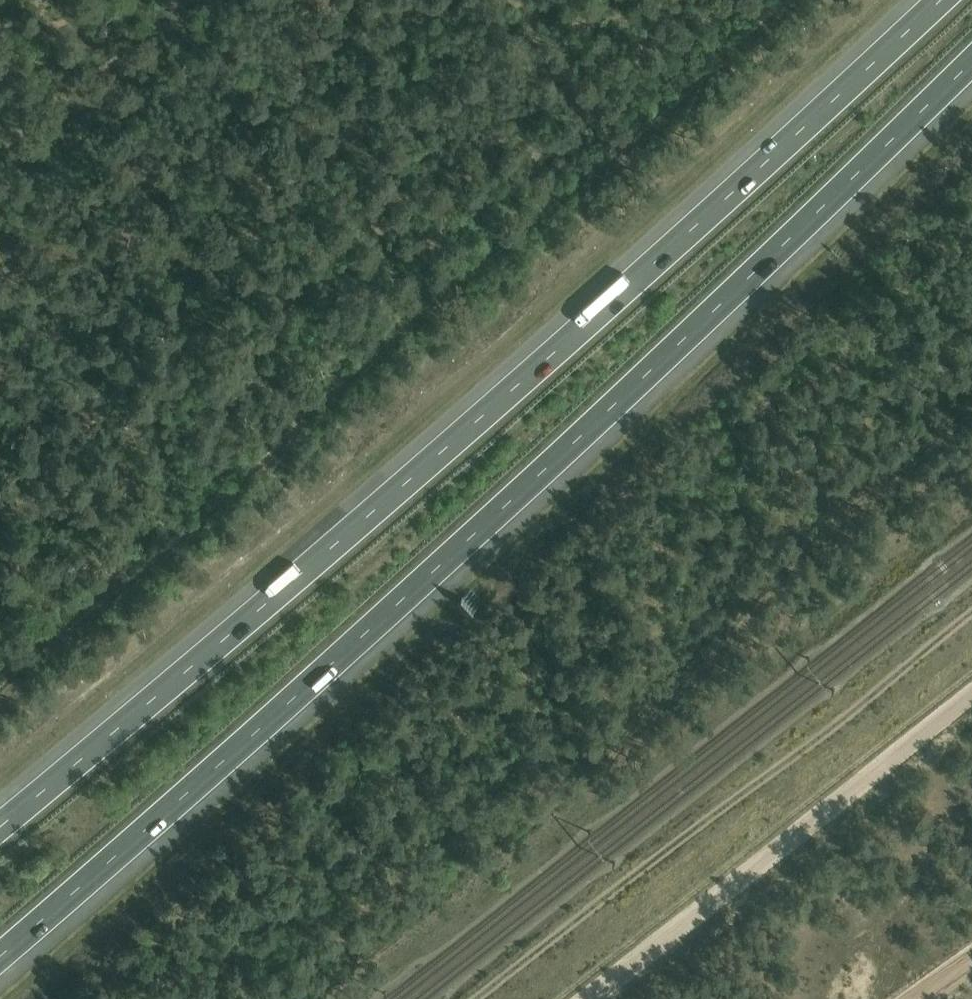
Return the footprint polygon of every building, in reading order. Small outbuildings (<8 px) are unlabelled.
[(391,654),(402,645),(395,636),(384,644),(391,654)]
